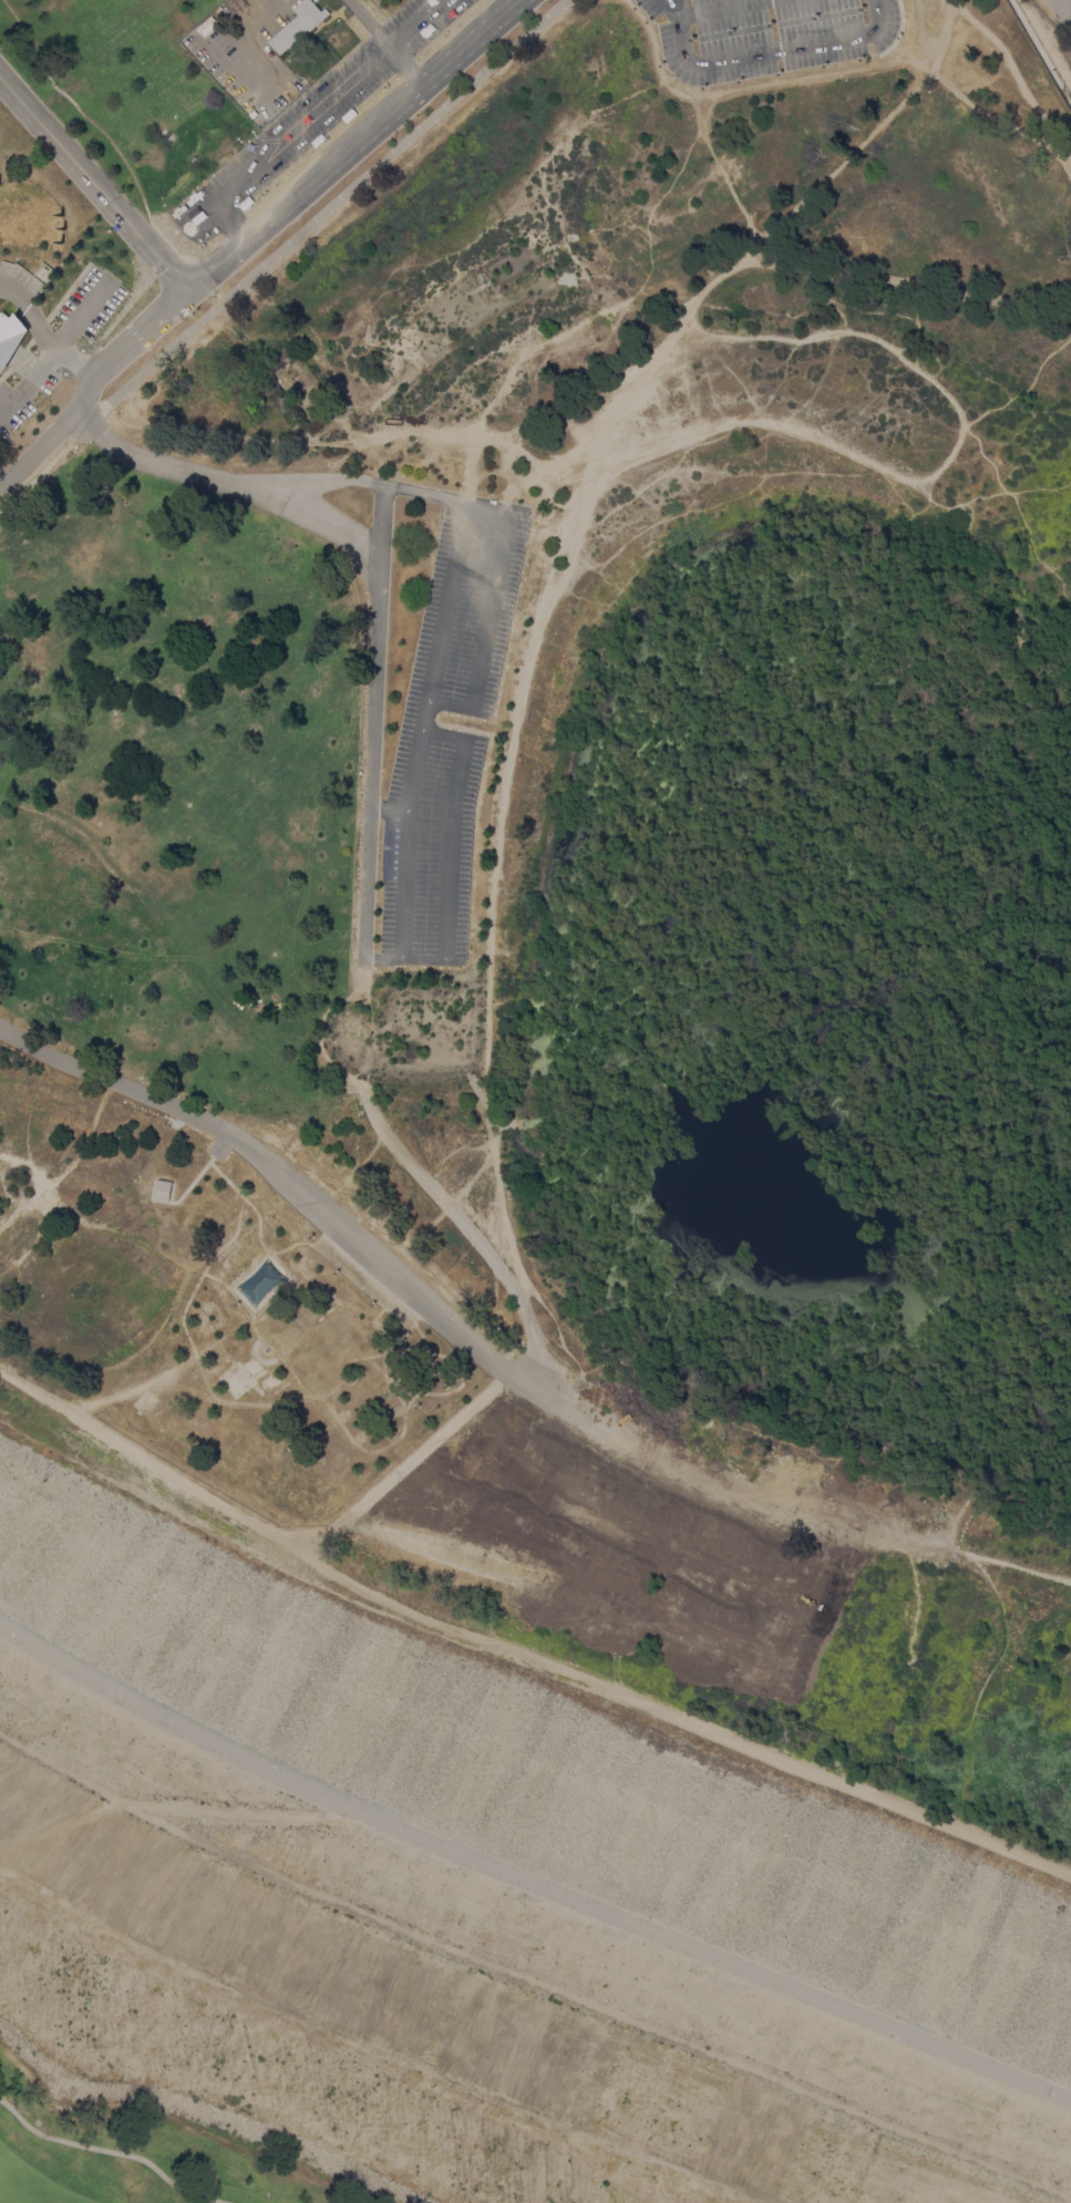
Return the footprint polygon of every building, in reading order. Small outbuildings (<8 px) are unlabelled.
[(298,14),(267,41),(279,55),(329,12),(325,7),(320,11),(311,0),(302,0),(292,8),(298,14)] [(212,16),(195,30),(198,33),(202,30),(209,23),(215,19),(212,16)] [(4,370),(0,371),(0,314),(1,312),(11,319),(17,312),(19,316),(29,330),(4,370)] [(155,1177),(152,1200),(168,1202),(172,1181),(155,1177)] [(237,1287),(255,1307),(285,1279),(267,1259),(237,1287)]
